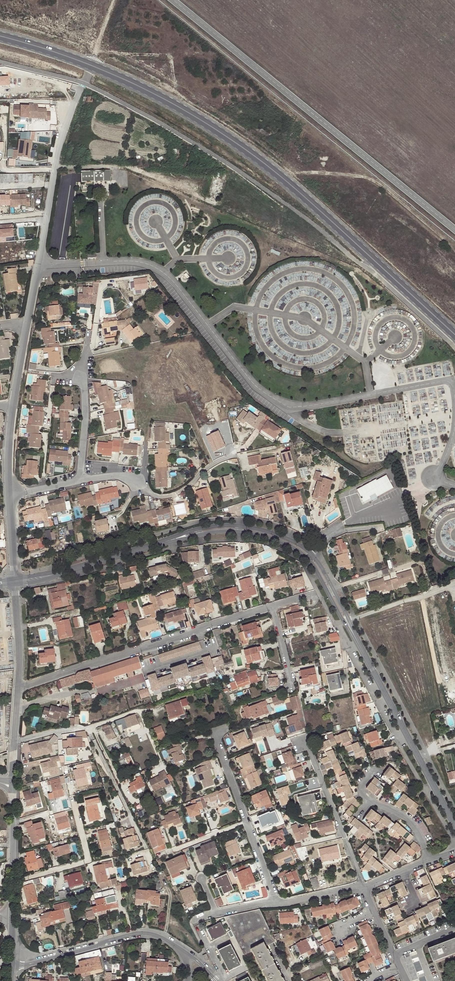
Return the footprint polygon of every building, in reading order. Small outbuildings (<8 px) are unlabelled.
[(10,85),(9,77),(0,77),(0,75),(0,86),(10,85)] [(28,107),(28,116),(37,117),(37,119),(45,120),(45,121),(50,122),(50,113),(46,113),(46,110),(37,109),(38,107),(33,106),(28,106),(28,107)] [(20,118),(28,119),(28,116),(28,107),(13,107),(13,115),(20,116),(20,118)] [(31,151),(31,141),(18,140),(17,151),(13,150),(12,159),(17,159),(17,158),(28,159),(29,151),(31,151)] [(111,181),(110,170),(81,172),(81,182),(111,181)] [(13,174),(0,174),(0,183),(14,182),(13,174)] [(32,182),(32,174),(17,174),(17,182),(32,182)] [(25,194),(9,195),(10,200),(10,205),(26,204),(26,206),(30,206),(29,198),(26,198),(25,194)] [(10,200),(0,200),(0,211),(10,210),(10,205),(10,200)] [(0,225),(0,237),(17,235),(16,228),(12,228),(12,224),(0,225)] [(2,273),(5,292),(16,291),(14,273),(17,273),(16,267),(7,269),(7,273),(2,273)] [(148,277),(134,278),(135,290),(149,289),(148,277)] [(77,294),(77,303),(92,304),(92,288),(83,287),(83,294),(77,294)] [(59,316),(58,306),(48,307),(49,312),(47,312),(48,320),(56,319),(56,316),(59,316)] [(126,320),(117,321),(118,330),(118,331),(121,330),(127,338),(129,336),(131,339),(133,342),(141,336),(135,328),(133,329),(126,320)] [(118,330),(117,321),(102,323),(104,334),(110,334),(110,331),(112,331),(118,331),(118,330)] [(49,328),(41,329),(41,333),(43,333),(44,344),(48,344),(49,348),(52,348),(55,347),(58,347),(59,347),(59,343),(55,343),(54,331),(50,332),(49,328)] [(8,347),(7,339),(4,340),(4,335),(0,336),(0,359),(9,358),(8,347)] [(49,348),(43,349),(44,353),(48,352),(49,367),(60,365),(60,360),(58,351),(55,351),(52,352),(52,348),(49,348)] [(43,392),(44,380),(37,380),(36,384),(35,384),(35,386),(33,386),(32,395),(31,400),(42,402),(43,392)] [(104,405),(105,409),(113,406),(111,399),(110,399),(107,386),(97,388),(101,404),(105,403),(105,404),(104,405)] [(59,396),(59,417),(60,417),(68,417),(68,414),(63,413),(63,410),(68,410),(70,410),(70,405),(70,397),(59,396)] [(105,409),(104,409),(106,414),(103,415),(107,430),(117,427),(116,421),(113,413),(113,410),(115,409),(114,406),(113,406),(105,409)] [(245,409),(237,419),(243,424),(247,419),(257,428),(264,419),(267,417),(262,413),(257,419),(245,409)] [(27,425),(27,429),(35,430),(36,426),(39,426),(42,426),(43,412),(33,411),(31,425),(27,425)] [(68,421),(68,417),(60,417),(60,430),(63,431),(62,438),(62,441),(70,441),(71,423),(66,423),(66,422),(68,421)] [(264,419),(257,428),(261,431),(262,429),(275,439),(282,430),(264,419)] [(158,446),(158,449),(161,449),(166,449),(165,442),(165,433),(165,427),(154,428),(155,442),(158,442),(161,442),(161,446),(158,446)] [(35,430),(27,429),(26,433),(30,434),(30,437),(30,442),(29,447),(40,448),(41,434),(38,434),(35,434),(35,430)] [(218,432),(207,437),(214,453),(225,448),(218,432)] [(115,452),(119,452),(119,451),(120,447),(120,444),(113,443),(113,444),(107,444),(98,443),(97,453),(102,453),(111,454),(112,451),(112,448),(116,448),(115,452)] [(137,446),(120,444),(120,447),(123,448),(123,452),(123,454),(136,456),(137,446)] [(156,454),(156,468),(166,468),(166,461),(166,454),(168,454),(168,449),(166,449),(161,449),(161,454),(158,454),(156,454)] [(70,466),(71,458),(67,458),(67,455),(68,452),(55,450),(54,461),(57,461),(66,462),(66,465),(66,466),(70,466)] [(290,452),(281,454),(287,474),(295,472),(290,452)] [(275,458),(261,460),(259,460),(258,455),(248,457),(249,466),(258,464),(258,468),(259,474),(272,472),(273,474),(278,473),(275,458)] [(27,460),(26,465),(25,474),(24,474),(23,478),(33,479),(33,476),(36,476),(37,462),(27,460)] [(308,466),(300,468),(302,477),(310,475),(308,466)] [(168,472),(168,468),(166,468),(156,468),(157,488),(167,487),(167,479),(166,471),(168,472)] [(318,496),(326,499),(332,481),(320,477),(321,473),(316,471),(313,480),(318,481),(313,498),(317,499),(318,496)] [(376,479),(357,489),(361,496),(362,496),(363,497),(362,498),(364,501),(371,498),(370,496),(376,493),(377,496),(394,487),(387,474),(377,480),(376,479)] [(231,480),(229,475),(220,478),(221,482),(223,482),(226,490),(224,491),(222,492),(224,497),(234,494),(235,497),(238,496),(233,479),(231,480)] [(99,493),(95,493),(96,494),(96,498),(98,504),(102,504),(102,503),(101,501),(110,499),(119,497),(118,490),(114,490),(113,488),(113,487),(98,491),(99,493)] [(202,510),(213,507),(207,488),(196,492),(202,510)] [(283,495),(285,495),(289,494),(288,488),(277,491),(280,501),(285,500),(283,495)] [(269,505),(272,514),(278,513),(276,505),(281,504),(280,501),(277,491),(265,495),(266,499),(255,502),(257,508),(269,505)] [(94,505),(98,504),(96,498),(93,498),(92,495),(91,492),(78,495),(80,506),(85,505),(93,503),(94,505)] [(293,505),(302,503),(300,493),(290,495),(289,494),(285,495),(288,508),(294,507),(293,505)] [(304,508),(302,503),(293,505),(294,507),(288,508),(285,495),(283,495),(285,500),(287,512),(304,508)] [(48,501),(49,504),(50,511),(46,512),(48,517),(51,516),(51,514),(51,512),(66,508),(64,498),(48,501)] [(270,515),(272,514),(269,505),(257,508),(258,510),(268,507),(270,515)] [(43,520),(48,519),(48,518),(48,517),(46,512),(42,513),(41,510),(40,507),(26,511),(29,521),(43,517),(43,520)] [(172,518),(170,507),(156,511),(155,509),(151,510),(152,514),(155,524),(158,523),(158,521),(166,519),(172,518)] [(155,524),(152,514),(147,515),(146,511),(146,508),(132,511),(134,522),(139,520),(148,518),(149,521),(150,525),(154,524),(155,524)] [(103,531),(109,529),(107,519),(95,522),(97,532),(98,532),(99,534),(103,533),(103,531)] [(401,527),(392,531),(395,539),(404,536),(401,527)] [(54,529),(46,531),(48,540),(56,539),(54,529)] [(27,541),(29,551),(45,547),(42,535),(36,536),(36,539),(27,541)] [(371,565),(379,562),(377,556),(379,556),(376,545),(373,546),(372,541),(361,545),(363,550),(366,549),(371,565)] [(227,542),(222,542),(222,543),(217,544),(217,546),(212,546),(213,553),(217,553),(217,552),(223,551),(223,553),(228,553),(228,551),(231,551),(231,550),(235,550),(234,543),(227,543),(227,542)] [(352,563),(350,564),(347,553),(348,552),(346,546),(338,548),(340,552),(338,552),(339,555),(336,556),(339,568),(343,567),(344,570),(351,568),(351,567),(353,567),(352,563)] [(187,550),(179,552),(181,556),(183,562),(187,560),(195,560),(195,559),(198,559),(197,548),(186,549),(187,550)] [(242,560),(252,555),(250,550),(239,555),(242,560)] [(181,571),(172,566),(171,567),(168,565),(167,564),(161,565),(161,568),(157,569),(156,566),(150,568),(152,576),(158,574),(158,572),(162,571),(162,573),(169,572),(177,577),(181,571)] [(274,583),(274,585),(275,589),(288,586),(285,574),(277,576),(277,573),(280,572),(279,568),(268,570),(270,578),(263,580),(265,587),(270,586),(269,584),(274,583)] [(193,572),(195,579),(205,576),(203,569),(193,572)] [(397,578),(391,580),(394,590),(398,588),(397,585),(404,584),(415,580),(412,570),(396,575),(397,578)] [(121,589),(136,586),(134,575),(123,577),(123,576),(119,576),(121,589)] [(239,595),(241,601),(252,597),(251,596),(255,595),(253,587),(251,577),(240,581),(243,592),(239,593),(239,595)] [(289,581),(291,587),(295,586),(295,589),(305,586),(303,577),(302,577),(294,579),(289,581)] [(394,590),(391,580),(385,582),(384,579),(368,583),(372,593),(382,590),(388,588),(389,591),(394,590)] [(239,593),(237,586),(221,591),(224,604),(230,602),(230,599),(235,597),(239,595),(239,593)] [(62,603),(68,601),(66,590),(59,592),(57,588),(48,590),(49,594),(52,593),(55,606),(63,604),(62,603)] [(365,589),(359,591),(360,597),(354,599),(355,600),(367,597),(365,589)] [(164,605),(177,602),(174,591),(161,595),(164,605)] [(69,605),(68,601),(62,603),(63,604),(55,606),(52,593),(49,594),(53,609),(69,605)] [(156,616),(154,610),(152,604),(157,602),(155,596),(150,597),(152,604),(142,607),(145,616),(150,615),(151,618),(144,619),(144,620),(138,622),(143,638),(147,637),(146,632),(145,630),(151,628),(151,630),(160,627),(156,616)] [(119,611),(128,608),(126,601),(117,603),(119,611)] [(199,615),(213,611),(210,601),(195,605),(194,601),(191,602),(193,608),(196,607),(199,615)] [(291,608),(283,610),(284,613),(285,613),(289,628),(303,625),(302,617),(304,617),(303,611),(300,612),(300,608),(299,604),(291,607),(291,608)] [(145,616),(142,607),(141,607),(144,619),(151,618),(150,615),(145,616)] [(187,613),(185,608),(162,615),(164,622),(167,621),(168,622),(173,621),(174,622),(184,618),(183,614),(187,613)] [(124,611),(116,613),(117,617),(114,617),(109,619),(112,628),(127,623),(124,611)] [(62,617),(53,619),(54,623),(56,623),(57,626),(59,626),(62,636),(66,635),(67,638),(73,636),(69,620),(62,621),(62,617)] [(325,618),(313,620),(316,634),(326,632),(324,623),(326,623),(325,618)] [(243,645),(248,644),(246,638),(253,636),(259,634),(257,628),(255,622),(242,626),(244,631),(239,632),(243,645)] [(94,642),(101,640),(105,639),(100,623),(90,627),(94,642)] [(59,626),(57,626),(60,639),(67,638),(66,635),(62,636),(59,626)] [(220,628),(215,629),(221,645),(225,644),(222,633),(225,632),(223,627),(220,628)] [(261,627),(257,628),(259,634),(253,636),(253,639),(264,636),(261,627)] [(339,637),(336,633),(328,635),(330,642),(339,639),(339,637)] [(160,654),(163,661),(203,647),(201,640),(160,654)] [(261,651),(260,646),(244,650),(247,662),(252,660),(253,663),(264,661),(261,651)] [(324,664),(337,661),(335,648),(320,651),(321,656),(323,656),(324,664)] [(40,663),(56,661),(54,649),(44,650),(44,653),(38,654),(40,663)] [(225,658),(224,654),(213,658),(212,655),(204,657),(205,663),(190,668),(188,662),(172,668),(174,673),(159,679),(157,673),(149,676),(150,679),(146,680),(149,687),(152,686),(154,691),(162,688),(161,687),(176,682),(177,683),(191,678),(192,679),(207,674),(207,673),(214,671),(213,666),(218,664),(219,667),(222,666),(227,664),(225,658)] [(115,663),(119,676),(127,673),(133,671),(142,668),(138,656),(115,663)] [(338,664),(337,661),(324,664),(323,656),(321,656),(323,665),(330,664),(330,666),(338,664)] [(115,663),(90,672),(93,681),(94,684),(95,688),(97,687),(115,682),(114,677),(119,676),(115,663)] [(314,667),(300,671),(302,678),(300,679),(301,685),(313,682),(313,684),(318,683),(314,667)] [(93,681),(90,672),(89,669),(80,672),(79,672),(78,673),(77,673),(76,674),(76,675),(75,675),(74,675),(74,684),(84,680),(93,681)] [(247,674),(245,670),(241,672),(242,673),(234,676),(235,681),(229,683),(231,690),(258,681),(255,671),(247,674)] [(337,687),(337,689),(342,688),(338,673),(327,675),(330,689),(337,687)] [(276,674),(268,674),(268,687),(278,687),(278,678),(276,678),(276,674)] [(74,684),(74,675),(59,680),(61,688),(74,684)] [(176,682),(161,687),(162,688),(163,692),(178,686),(177,685),(177,683),(176,682)] [(148,688),(139,691),(142,698),(151,695),(148,688)] [(85,700),(92,698),(91,691),(83,693),(85,700)] [(362,694),(356,695),(358,705),(365,704),(370,703),(369,697),(364,698),(363,694),(362,694)] [(299,709),(293,710),(293,712),(297,710),(302,709),(299,698),(299,697),(296,698),(299,709)] [(296,698),(290,699),(293,710),(299,709),(296,698)] [(167,708),(171,723),(179,721),(178,719),(187,716),(184,708),(190,706),(188,699),(177,703),(175,705),(167,708)] [(248,705),(243,707),(247,718),(252,716),(253,719),(262,715),(260,708),(263,707),(267,705),(266,700),(249,707),(248,705)] [(361,725),(370,722),(369,717),(368,717),(367,715),(368,714),(370,714),(368,707),(366,708),(365,704),(358,705),(357,705),(358,709),(357,709),(361,725)] [(66,718),(69,708),(62,706),(61,708),(50,705),(49,709),(44,708),(42,714),(48,715),(49,712),(54,713),(53,716),(59,718),(59,716),(66,718)] [(299,718),(303,717),(302,709),(297,710),(298,714),(287,718),(290,726),(292,733),(303,730),(301,725),(300,726),(300,724),(301,724),(299,718)] [(138,723),(135,714),(114,721),(116,725),(121,724),(123,729),(138,723)] [(269,737),(275,735),(271,723),(252,729),(254,738),(262,735),(268,734),(268,735),(269,737)] [(116,736),(110,725),(103,728),(108,740),(116,736)] [(168,739),(163,727),(155,730),(160,742),(168,739)] [(366,733),(367,738),(369,742),(373,741),(374,745),(382,743),(381,739),(379,740),(376,730),(366,733)] [(332,734),(332,731),(327,732),(328,736),(329,740),(321,742),(324,749),(325,748),(331,746),(333,745),(336,744),(335,742),(333,737),(332,734)] [(346,731),(333,737),(335,742),(342,740),(345,746),(351,744),(346,731)] [(252,742),(251,739),(247,740),(244,732),(234,736),(239,748),(252,742)] [(31,757),(53,753),(51,746),(58,737),(54,734),(48,741),(29,745),(31,757)] [(76,737),(67,738),(67,740),(62,740),(63,748),(66,748),(67,748),(68,753),(75,752),(74,747),(77,747),(82,746),(82,737),(79,737),(79,735),(76,735),(76,737)] [(128,737),(123,740),(127,747),(132,745),(128,737)] [(345,746),(347,752),(353,750),(356,757),(363,754),(363,757),(366,755),(364,749),(361,750),(358,742),(351,744),(345,746)] [(178,753),(180,752),(182,751),(180,746),(177,747),(170,750),(172,755),(175,764),(180,762),(185,760),(183,754),(181,755),(179,756),(178,753)] [(331,746),(325,748),(328,757),(321,759),(323,764),(324,764),(336,759),(331,746)] [(385,757),(384,752),(383,748),(374,751),(376,759),(385,757)] [(128,764),(133,762),(128,751),(123,754),(123,755),(118,758),(119,760),(119,761),(121,765),(127,762),(128,764)] [(285,763),(294,760),(291,751),(282,754),(285,763)] [(240,769),(242,773),(254,768),(248,753),(238,757),(240,762),(243,768),(240,769)] [(56,762),(60,761),(58,756),(49,758),(50,762),(40,764),(42,771),(48,770),(48,772),(49,776),(58,774),(56,762)] [(336,759),(324,764),(326,769),(333,767),(335,774),(338,773),(342,772),(337,759),(336,759)] [(212,769),(210,763),(201,767),(203,772),(199,774),(196,775),(199,782),(202,781),(205,789),(215,785),(211,777),(209,770),(212,769)] [(298,768),(296,763),(289,766),(290,770),(292,769),(295,778),(304,775),(301,766),(298,768)] [(261,783),(255,767),(254,768),(242,773),(244,780),(248,778),(252,788),(261,783)] [(389,767),(386,771),(381,777),(387,782),(388,779),(390,777),(392,779),(393,778),(394,778),(396,780),(397,778),(400,775),(389,767)] [(88,784),(83,768),(73,770),(77,786),(88,784)] [(162,774),(148,780),(154,791),(164,786),(170,783),(164,770),(161,772),(162,774)] [(342,772),(338,773),(341,780),(335,783),(337,788),(349,784),(344,771),(343,771),(342,772)] [(137,790),(145,786),(141,776),(136,778),(137,780),(129,783),(131,786),(128,787),(130,793),(137,790)] [(379,780),(374,777),(366,788),(377,796),(381,791),(379,789),(376,787),(381,782),(379,780)] [(397,778),(396,780),(389,789),(394,793),(398,788),(403,793),(408,788),(397,778)] [(50,781),(50,784),(52,792),(53,798),(63,796),(59,779),(50,781)] [(288,784),(276,788),(282,805),(289,802),(286,794),(290,792),(288,784)] [(337,788),(336,789),(338,794),(344,792),(347,799),(353,797),(352,793),(349,784),(337,788)] [(229,799),(225,788),(203,796),(205,799),(205,801),(209,800),(210,802),(219,798),(220,802),(224,800),(224,801),(229,799)] [(42,807),(38,792),(31,794),(30,790),(23,792),(27,806),(35,803),(37,808),(42,807)] [(271,802),(266,790),(252,796),(255,804),(254,804),(255,809),(271,802)] [(320,791),(312,794),(316,810),(304,813),(303,807),(301,807),(303,815),(318,811),(316,801),(322,799),(320,791)] [(414,802),(403,793),(395,805),(399,808),(403,803),(409,808),(412,805),(414,802)] [(316,810),(312,794),(298,797),(301,807),(303,807),(304,813),(316,810)] [(93,818),(94,821),(100,819),(96,803),(100,802),(98,797),(85,801),(90,819),(93,818)] [(194,799),(191,800),(193,806),(186,808),(190,818),(200,814),(194,799)] [(346,800),(343,805),(348,809),(343,815),(348,820),(352,816),(357,809),(351,805),(346,800)] [(382,818),(371,809),(363,820),(365,821),(368,824),(370,822),(373,818),(378,823),(382,818)] [(161,820),(164,828),(168,826),(167,824),(173,822),(174,824),(181,821),(178,813),(176,814),(175,812),(176,812),(175,810),(169,813),(169,814),(164,816),(165,819),(161,820)] [(275,810),(260,817),(262,822),(261,823),(263,827),(269,824),(271,824),(272,825),(280,822),(275,810)] [(65,815),(64,811),(54,814),(55,818),(58,830),(61,829),(66,828),(70,827),(66,815),(65,815)] [(352,816),(348,820),(347,821),(353,826),(350,831),(354,835),(363,824),(352,816)] [(384,816),(382,818),(378,823),(375,826),(381,832),(386,826),(388,828),(390,830),(394,824),(384,816)] [(318,834),(334,830),(331,819),(316,823),(318,834)] [(31,820),(24,822),(26,828),(27,828),(29,834),(30,834),(32,842),(39,840),(38,839),(44,837),(40,822),(32,824),(31,820)] [(310,830),(306,821),(302,822),(304,825),(298,828),(296,823),(290,825),(296,841),(308,836),(306,831),(310,830)] [(110,828),(115,827),(114,822),(106,824),(107,829),(98,831),(103,851),(112,849),(108,832),(110,832),(110,828)] [(396,822),(394,824),(390,830),(387,833),(392,836),(396,831),(403,836),(407,831),(396,822)] [(363,824),(354,835),(359,838),(363,833),(369,838),(373,833),(363,824)] [(136,841),(134,835),(132,828),(127,830),(129,837),(123,839),(126,849),(139,845),(138,840),(136,841)] [(160,838),(161,837),(158,828),(147,833),(153,849),(157,847),(159,852),(166,849),(164,844),(162,845),(160,838)] [(280,836),(283,835),(284,834),(282,829),(266,836),(268,841),(269,841),(271,840),(274,845),(277,844),(278,845),(283,843),(282,842),(280,836)] [(234,854),(236,853),(240,852),(235,839),(225,842),(230,856),(234,854)] [(58,846),(57,842),(50,844),(46,845),(48,851),(52,849),(55,857),(70,852),(67,844),(58,846)] [(213,846),(211,842),(200,846),(201,849),(196,851),(200,863),(210,860),(209,857),(208,855),(218,852),(216,845),(213,846)] [(365,843),(361,848),(366,852),(362,858),(367,862),(372,857),(376,852),(365,843)] [(405,843),(396,854),(401,858),(402,858),(407,852),(412,856),(416,852),(412,849),(409,847),(405,843)] [(417,844),(412,849),(416,852),(421,846),(417,843),(417,844)] [(338,857),(339,858),(343,856),(337,846),(330,849),(328,846),(322,850),(327,859),(328,858),(331,864),(332,864),(336,862),(335,860),(338,857)] [(289,861),(293,860),(294,859),(290,849),(272,856),(277,867),(289,861)] [(382,859),(388,864),(393,858),(398,862),(401,858),(396,854),(391,849),(382,859)] [(38,868),(33,850),(26,852),(27,857),(24,858),(28,871),(38,868)] [(327,859),(322,850),(320,851),(329,866),(332,865),(332,864),(331,864),(328,858),(327,859)] [(184,854),(182,855),(187,865),(178,869),(179,871),(189,866),(184,854)] [(187,865),(182,855),(166,863),(171,874),(179,871),(178,869),(187,865)] [(142,861),(144,861),(143,857),(135,859),(136,863),(130,865),(134,875),(147,871),(146,866),(144,867),(142,861)] [(372,857),(367,862),(364,867),(368,871),(372,866),(378,871),(383,865),(372,857)] [(454,877),(454,862),(442,868),(445,873),(446,875),(453,871),(454,877)] [(105,868),(104,864),(93,867),(97,883),(99,882),(100,888),(112,885),(110,879),(107,880),(105,868)] [(442,868),(442,867),(429,873),(435,885),(441,883),(437,877),(445,873),(442,868)] [(249,875),(252,874),(250,868),(236,873),(243,889),(248,887),(250,886),(249,884),(253,883),(251,878),(250,878),(249,875)] [(289,873),(287,869),(277,873),(279,877),(281,876),(282,876),(285,881),(283,882),(285,887),(300,881),(296,870),(289,873)] [(69,886),(83,882),(80,872),(64,876),(65,880),(67,880),(68,881),(69,886)] [(215,879),(218,888),(221,887),(224,894),(228,892),(234,889),(227,874),(215,879)] [(437,897),(427,875),(420,878),(424,887),(422,888),(425,894),(426,894),(429,900),(437,897)] [(314,888),(320,885),(316,877),(310,879),(314,888)] [(39,878),(22,883),(27,900),(37,897),(33,884),(40,882),(39,878)] [(390,888),(390,889),(392,893),(398,890),(402,897),(405,896),(408,895),(402,882),(390,888)] [(196,900),(191,886),(181,890),(188,908),(193,906),(191,902),(196,900)] [(221,887),(218,888),(222,896),(226,894),(227,895),(229,894),(228,892),(224,894),(221,887)] [(101,892),(103,898),(115,895),(113,889),(101,892)] [(148,897),(148,890),(137,889),(136,894),(132,894),(132,897),(135,898),(135,901),(147,903),(148,897)] [(379,905),(381,909),(390,904),(387,897),(393,894),(392,893),(390,889),(378,894),(382,903),(379,905)] [(59,892),(60,900),(68,898),(66,890),(59,892)] [(101,892),(98,893),(94,894),(97,906),(87,908),(88,911),(86,912),(88,920),(95,918),(94,913),(97,912),(106,910),(103,898),(101,892)] [(118,907),(115,895),(103,898),(106,910),(118,907)] [(160,898),(148,897),(147,903),(159,905),(159,906),(164,907),(165,899),(160,898)] [(350,898),(345,901),(348,909),(349,909),(356,906),(359,904),(356,898),(352,899),(350,898)] [(428,904),(429,906),(434,917),(439,915),(436,908),(443,905),(440,899),(428,904)] [(345,901),(344,900),(338,902),(337,905),(333,907),(334,911),(335,914),(341,911),(341,912),(348,909),(345,901)] [(55,911),(50,912),(53,921),(64,918),(62,910),(70,908),(69,902),(54,906),(55,911)] [(333,907),(332,904),(328,905),(326,903),(321,905),(321,907),(323,914),(331,913),(331,912),(334,911),(333,907)] [(396,920),(403,917),(397,905),(384,911),(387,916),(393,913),(396,920)] [(323,914),(321,907),(317,908),(314,906),(308,907),(310,917),(319,915),(319,914),(323,914)] [(429,906),(423,908),(416,911),(417,915),(419,917),(426,914),(428,920),(434,918),(434,917),(429,906)] [(53,921),(50,912),(46,913),(45,909),(37,911),(38,915),(44,914),(44,916),(40,917),(41,922),(36,923),(38,931),(43,930),(43,927),(47,926),(49,926),(50,925),(50,924),(50,923),(50,922),(53,921)] [(271,934),(260,909),(225,917),(231,930),(234,936),(245,957),(254,952),(252,949),(264,943),(266,946),(275,942),(271,934)] [(294,918),(294,915),(293,912),(279,913),(280,924),(298,923),(298,918),(294,918)] [(417,915),(414,916),(404,920),(409,930),(410,932),(415,930),(413,924),(420,920),(419,917),(417,915)] [(409,930),(404,920),(403,917),(396,920),(400,928),(393,930),(396,935),(409,930)] [(368,928),(369,925),(367,920),(359,924),(360,927),(363,935),(364,934),(365,936),(372,933),(371,931),(370,932),(368,928)] [(226,934),(220,923),(207,929),(210,934),(211,934),(214,940),(226,934)] [(328,933),(329,930),(327,925),(318,929),(321,937),(322,936),(323,940),(321,941),(322,944),(323,943),(329,941),(328,937),(330,937),(328,933)] [(372,933),(365,936),(365,938),(364,938),(367,946),(374,943),(373,939),(374,936),(372,933)] [(353,936),(348,938),(347,941),(343,943),(344,945),(345,947),(346,949),(350,947),(350,948),(357,945),(353,936)] [(428,948),(433,961),(454,953),(454,938),(440,944),(428,948)] [(311,950),(306,939),(296,944),(301,955),(307,952),(309,955),(316,952),(314,949),(311,950)] [(333,943),(329,941),(323,943),(325,948),(326,947),(328,952),(333,950),(335,949),(333,943)] [(241,965),(229,942),(217,948),(229,971),(241,965)] [(374,943),(367,946),(371,953),(373,958),(379,955),(380,955),(378,951),(379,948),(376,942),(374,943)] [(264,943),(252,949),(254,952),(264,972),(276,965),(266,946),(264,943)] [(346,949),(345,947),(342,948),(338,947),(335,949),(333,950),(337,959),(345,956),(344,955),(348,953),(346,949)] [(100,949),(75,956),(77,962),(78,961),(86,959),(98,956),(101,956),(100,949)] [(416,951),(410,953),(420,980),(427,980),(416,951)] [(383,964),(379,955),(373,958),(371,953),(366,955),(369,962),(373,960),(374,962),(373,963),(375,967),(383,964)] [(412,980),(419,980),(409,953),(403,955),(412,980)] [(157,966),(167,967),(168,962),(165,962),(165,959),(163,959),(164,955),(159,955),(159,959),(157,959),(157,966)] [(365,961),(357,964),(361,973),(369,970),(367,965),(366,966),(365,964),(369,962),(366,955),(363,957),(365,961)] [(98,956),(86,959),(90,975),(102,971),(98,956)] [(323,964),(321,958),(309,964),(312,969),(323,964)] [(86,959),(78,961),(80,967),(81,973),(82,977),(90,975),(86,959)] [(151,971),(157,972),(157,966),(146,965),(146,971),(145,974),(151,974),(151,971)] [(276,965),(264,972),(269,980),(284,980),(276,965)] [(351,972),(349,968),(339,972),(342,979),(343,978),(344,980),(348,980),(352,979),(350,976),(351,972)] [(237,976),(239,980),(250,980),(245,972),(237,976)]
